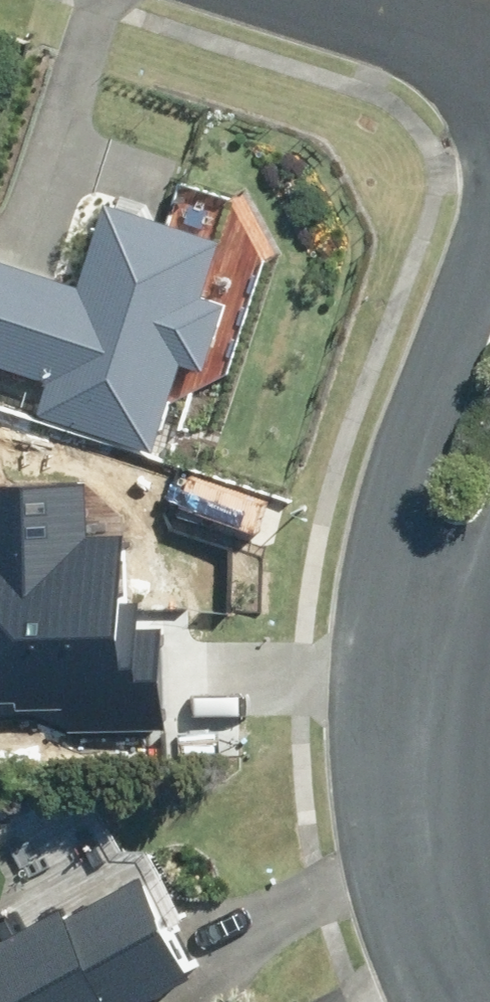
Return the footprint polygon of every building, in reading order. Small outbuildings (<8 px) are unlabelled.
[(43,410),(156,447),(186,359),(210,367),(231,302),(207,294),(225,240),(112,202),(85,283),(0,254),(0,361),(53,379),(43,410)] [(132,532),(0,536),(0,692),(72,690),(72,728),(171,724),(169,623),(132,624),(132,532)] [(203,969),(148,872),(74,915),(68,904),(0,943),(0,1001),(165,1001),(159,993),(203,969)]
